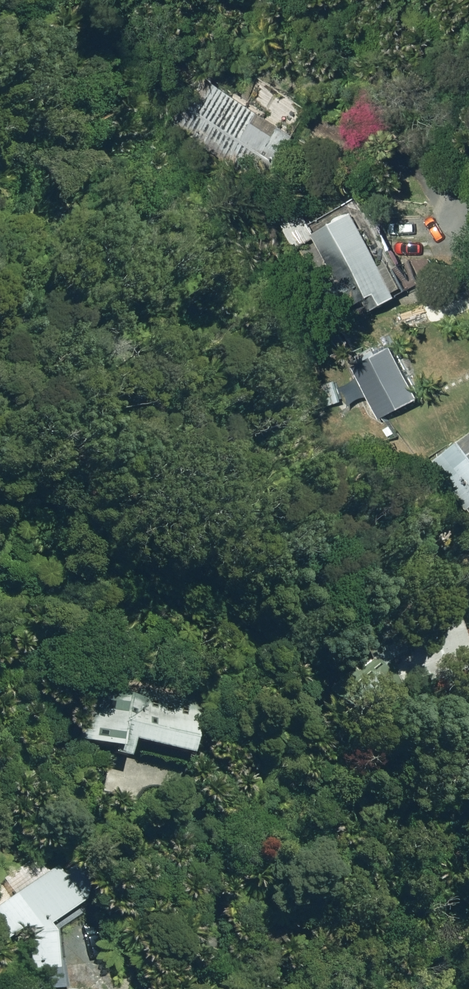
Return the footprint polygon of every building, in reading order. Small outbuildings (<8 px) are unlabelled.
[(162,122),(263,188),(295,138),(194,72),(162,122)] [(275,216),(290,251),(313,241),(310,236),(313,234),(300,205),(275,216)] [(313,241),(355,321),(403,296),(359,211),(313,234),(310,236),(313,241)] [(386,313),(391,334),(429,326),(425,305),(386,313)] [(391,349),(352,369),(365,393),(355,399),(367,422),(375,418),(377,422),(418,402),(391,349)] [(432,463),(468,518),(468,436),(432,463)] [(121,753),(138,758),(139,751),(191,765),(206,703),(97,675),(81,738),(122,749),(121,753)] [(36,988),(42,988),(72,988),(70,967),(66,968),(64,933),(57,924),(91,900),(96,877),(82,861),(68,872),(61,864),(0,908),(0,932),(8,943),(31,926),(36,934),(37,947),(30,947),(32,968),(35,969),(36,988)]
